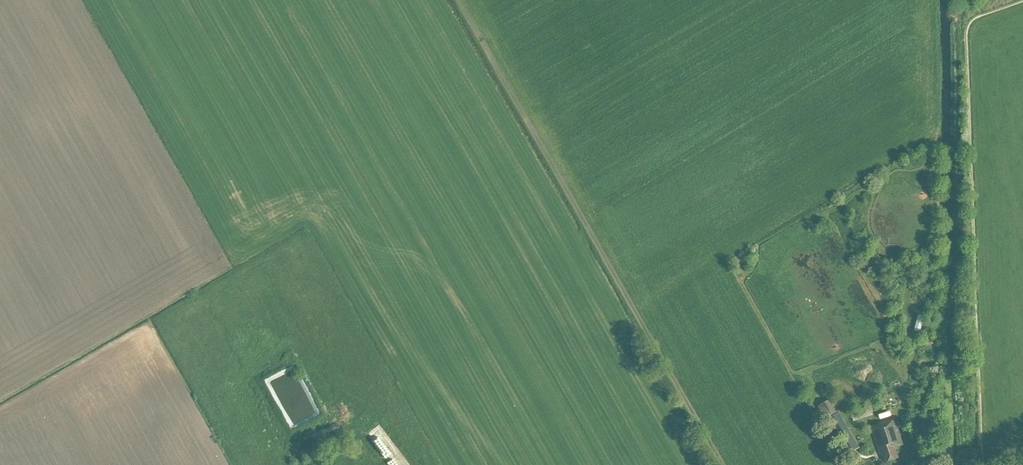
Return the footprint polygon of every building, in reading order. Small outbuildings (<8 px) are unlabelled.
[(923,330),(925,314),(919,313),(917,329),(923,330)] [(819,406),(837,436),(847,430),(829,401),(819,406)] [(853,421),(872,415),(870,406),(851,412),(853,421)] [(898,457),(895,447),(902,445),(894,420),(871,427),(878,449),(881,448),(885,461),(898,457)] [(837,437),(847,455),(859,448),(849,430),(837,437)]
